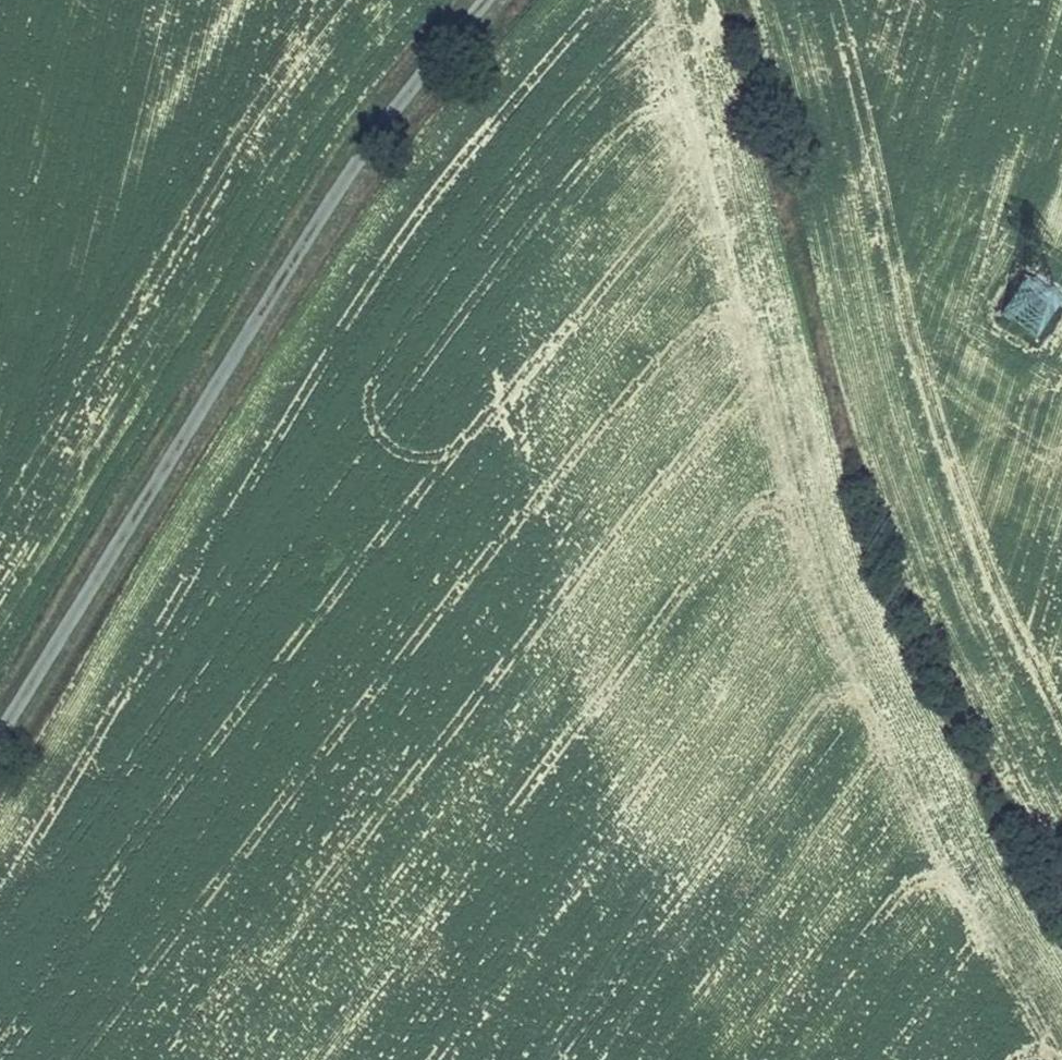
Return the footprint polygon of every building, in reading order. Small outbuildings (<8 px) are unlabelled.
[(1023,277),(1004,321),(1041,336),(1059,292),(1023,277)]
